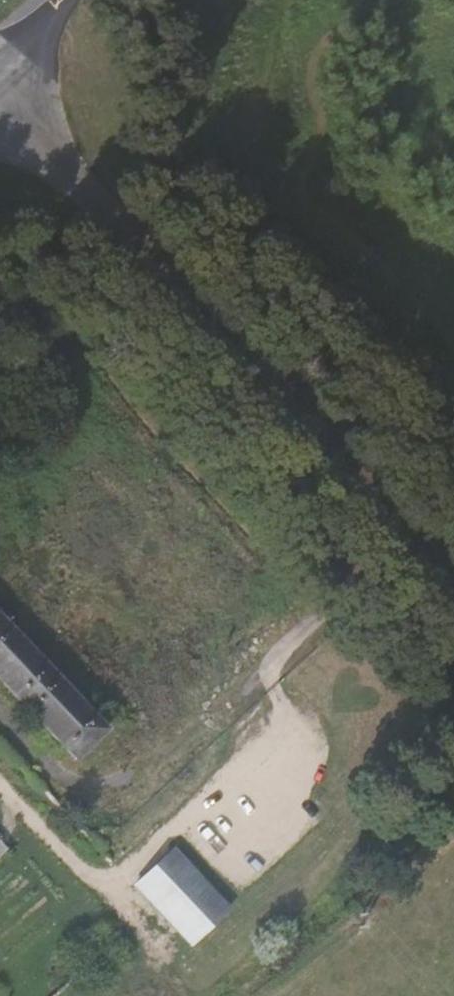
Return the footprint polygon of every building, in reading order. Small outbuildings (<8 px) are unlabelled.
[(107,717),(0,600),(0,660),(75,742),(107,717)] [(192,925),(228,891),(171,834),(135,867),(192,925)]
